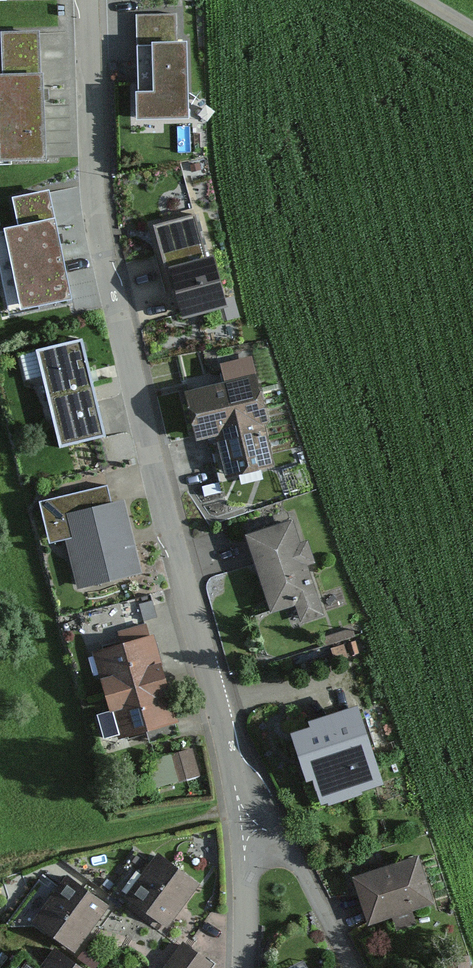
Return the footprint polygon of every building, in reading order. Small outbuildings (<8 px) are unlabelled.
[(186,50),(138,51),(138,122),(187,122),(186,50)] [(0,78),(0,166),(66,164),(63,75),(0,78)] [(46,198),(15,205),(22,235),(0,240),(0,265),(12,316),(70,303),(46,198)] [(194,222),(158,232),(182,320),(223,309),(211,264),(206,265),(194,222)] [(162,253),(129,259),(137,304),(170,299),(162,253)] [(44,379),(58,447),(103,437),(83,342),(22,355),(28,382),(44,379)] [(228,389),(188,400),(199,441),(219,436),(230,475),(273,463),(246,362),(222,369),(228,389)] [(69,519),(84,586),(136,574),(121,507),(69,519)] [(301,522),(252,536),(274,612),(323,598),(301,522)] [(98,657),(109,696),(159,683),(149,643),(98,657)] [(109,696),(119,736),(170,722),(159,683),(109,696)] [(319,737),(300,743),(319,803),(375,785),(354,718),(317,730),(319,737)] [(196,749),(153,756),(158,785),(201,778),(196,749)] [(159,853),(127,892),(165,922),(196,882),(159,853)] [(423,857),(355,881),(372,929),(440,905),(423,857)] [(72,874),(40,917),(82,948),(114,905),(72,874)] [(215,965),(185,944),(168,967),(213,967),(215,965)] [(54,949),(42,967),(82,967),(54,949)]
